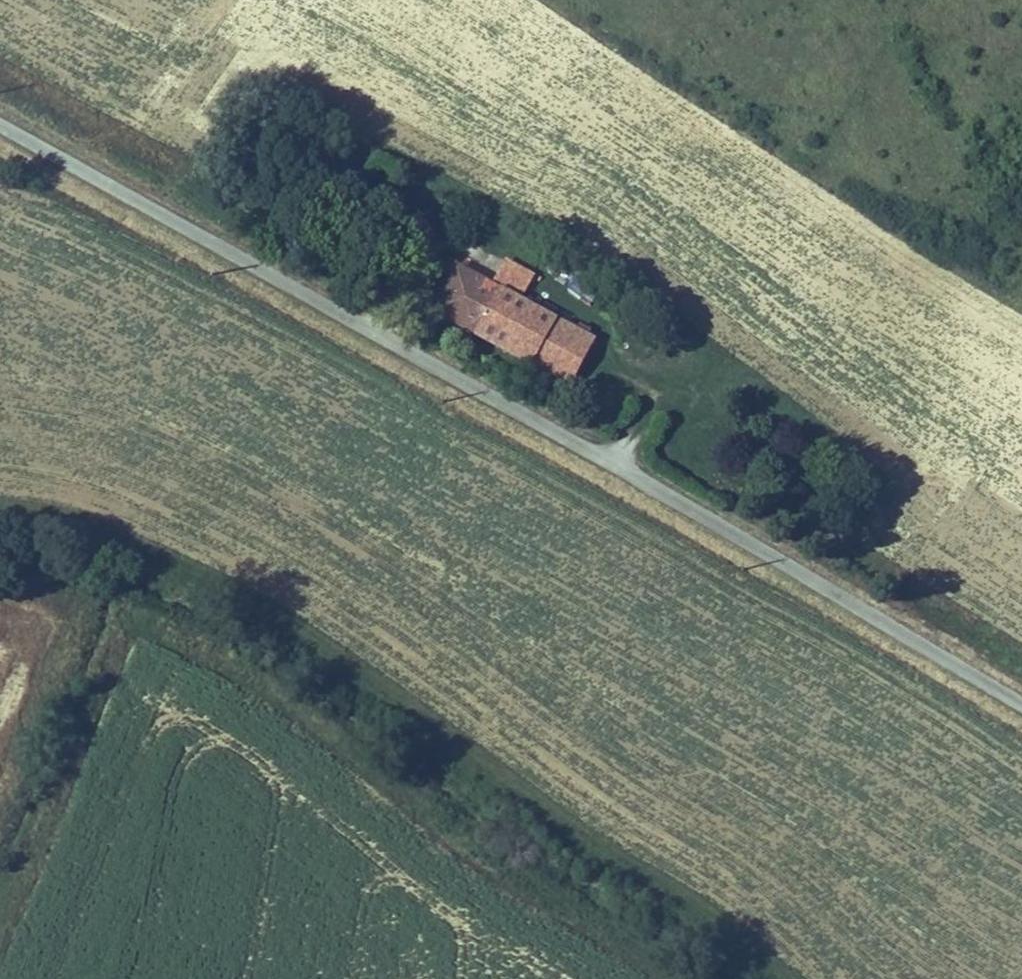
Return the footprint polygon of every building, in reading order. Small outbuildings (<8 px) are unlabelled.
[(451,271),(426,312),(556,385),(580,343),(511,305),(523,280),(502,267),(487,291),(451,271)]
